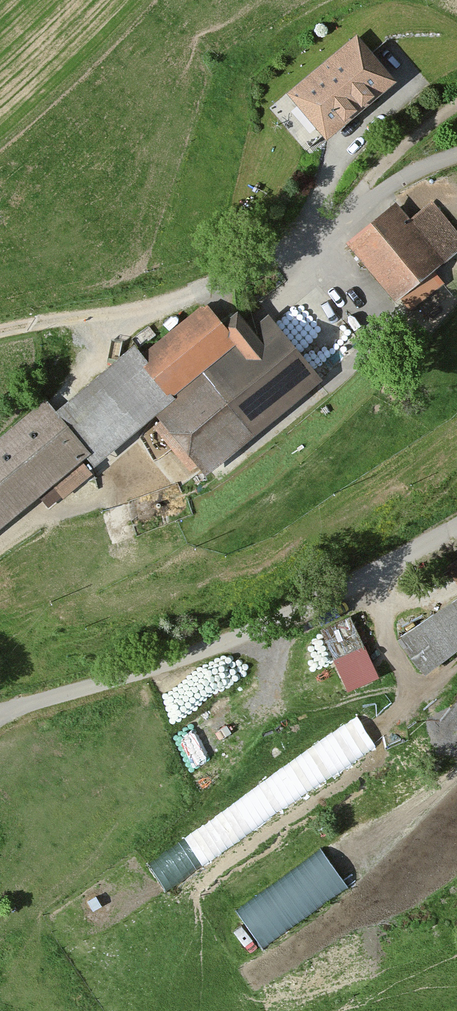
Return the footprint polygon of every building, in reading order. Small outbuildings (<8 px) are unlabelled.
[(356,40),(286,98),(326,146),(397,88),(356,40)] [(397,207),(351,245),(396,299),(456,249),(456,236),(432,205),(410,223),(397,207)] [(331,381),(288,329),(256,350),(221,310),(154,361),(148,352),(70,420),(51,401),(0,445),(0,555),(159,424),(213,479),(331,381)] [(408,638),(435,677),(456,661),(456,604),(408,638)] [(379,673),(352,613),(320,628),(348,687),(379,673)] [(354,716),(146,859),(168,890),(376,747),(354,716)] [(322,849),(235,909),(261,946),(348,886),(322,849)]
